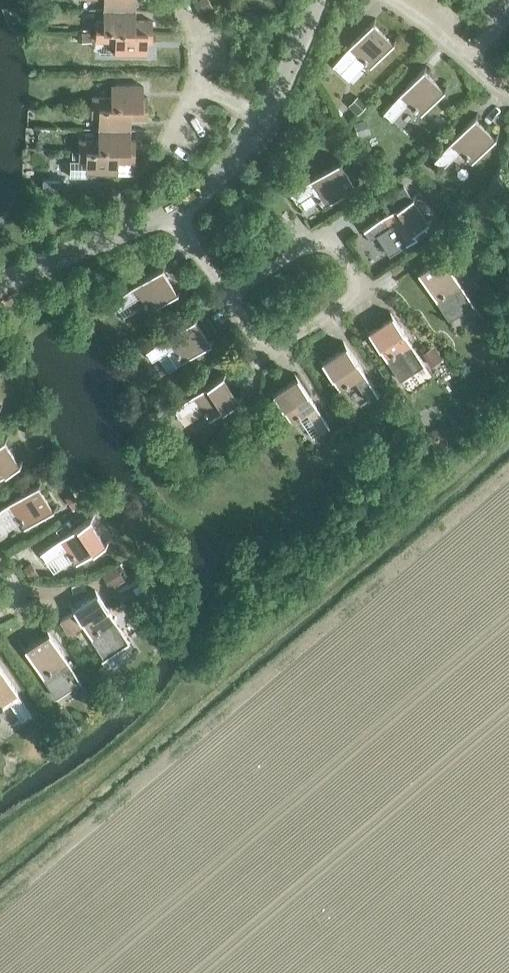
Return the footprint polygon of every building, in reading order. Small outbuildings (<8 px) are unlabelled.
[(103,9),(135,9),(135,0),(103,0),(103,9)] [(135,20),(135,9),(103,9),(103,20),(95,20),(95,30),(152,31),(152,20),(135,20)] [(356,55),(369,67),(392,42),(371,22),(331,64),(340,72),(356,55)] [(151,42),(152,31),(95,30),(95,40),(114,40),(114,53),(146,53),(147,42),(151,42)] [(407,102),(420,114),(443,90),(421,69),(382,112),(391,120),(407,102)] [(91,107),(147,107),(147,96),(142,96),(143,85),(110,85),(110,97),(91,96),(91,107)] [(147,118),(147,107),(91,107),(91,116),(98,117),(98,128),(130,129),(130,118),(147,118)] [(458,150),(471,162),(494,137),(473,117),(433,159),(442,168),(458,150)] [(130,139),(130,129),(98,128),(97,140),(78,140),(78,149),(134,150),(135,139),(130,139)] [(134,161),(134,150),(78,149),(78,159),(69,159),(69,176),(85,176),(85,172),(117,172),(117,161),(134,161)] [(313,192),(322,207),(354,186),(338,161),(290,193),(296,203),(313,192)] [(391,210),(362,229),(369,239),(380,232),(393,252),(416,238),(412,232),(427,222),(403,185),(383,197),(391,210)] [(417,272),(448,320),(473,304),(441,256),(417,272)] [(138,296),(148,311),(176,292),(160,267),(111,299),(118,309),(138,296)] [(425,363),(392,315),(367,332),(398,382),(425,363)] [(193,318),(144,350),(151,360),(158,355),(167,370),(181,361),(209,343),(193,318)] [(345,345),(321,362),(339,390),(354,381),(367,401),(377,394),(345,345)] [(199,404),(209,419),(237,400),(221,376),(172,408),(179,418),(199,404)] [(306,412),(319,432),(329,426),(297,377),(272,393),(291,422),(306,412)] [(18,464),(2,440),(0,441),(0,476),(18,464)] [(35,454),(39,459),(48,453),(42,444),(37,448),(35,454)] [(24,527),(52,509),(36,484),(24,492),(0,508),(0,522),(14,513),(24,527)] [(82,503),(73,491),(65,496),(74,509),(82,503)] [(66,548),(76,563),(104,544),(88,519),(39,551),(46,561),(66,548)] [(101,574),(110,587),(123,579),(114,565),(101,574)] [(74,612),(60,621),(69,634),(83,625),(104,657),(128,641),(97,593),(72,609),(74,612)] [(24,648),(55,697),(80,681),(48,632),(24,648)] [(30,713),(0,667),(0,709),(9,703),(20,720),(30,713)]
